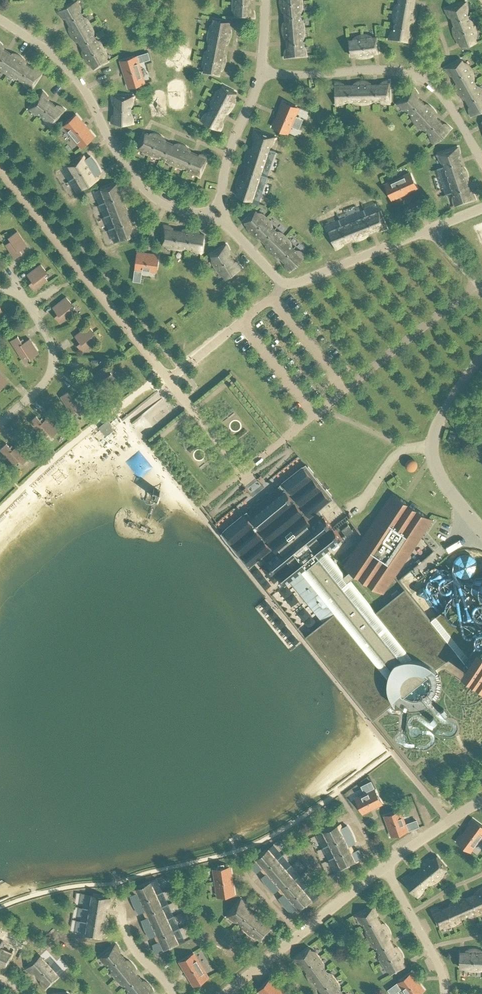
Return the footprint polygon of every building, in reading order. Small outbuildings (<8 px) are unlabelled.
[(250,3),(252,3),(252,2),(250,2),(250,0),(235,0),(235,2),(231,2),(235,2),(235,16),(254,16),(254,15),(253,13),(253,11),(252,9),(250,9),(250,3)] [(285,36),(288,36),(288,42),(286,43),(288,43),(289,49),(286,49),(286,52),(285,54),(285,56),(286,57),(308,55),(308,54),(304,54),(303,42),(307,42),(307,41),(303,41),(302,29),(306,28),(302,28),(301,15),(305,15),(305,14),(301,15),(300,2),(304,2),(304,1),(300,1),(300,0),(281,0),(281,1),(281,3),(282,5),(282,6),(282,8),(283,10),(286,10),(286,16),(284,16),(284,17),(286,16),(287,23),(284,23),(284,24),(283,26),(283,28),(283,30),(284,31),(284,33),(284,35),(285,36)] [(394,25),(390,25),(394,26),(392,39),(410,42),(410,41),(410,39),(410,37),(410,35),(408,34),(409,28),(411,29),(411,28),(409,28),(410,21),(412,22),(413,20),(414,19),(414,17),(415,15),(415,14),(415,12),(415,10),(415,9),(412,8),(413,2),(415,2),(416,2),(413,1),(414,0),(398,0),(394,25)] [(79,38),(77,39),(77,41),(78,42),(78,44),(79,46),(80,47),(81,48),(82,50),(83,51),(86,50),(89,55),(87,56),(87,57),(89,56),(92,61),(90,62),(91,64),(91,66),(92,68),(92,69),(112,58),(112,57),(108,59),(102,48),(105,46),(102,48),(95,37),(99,35),(98,34),(95,36),(89,25),(92,23),(89,24),(82,13),(85,12),(85,11),(82,13),(75,1),(62,9),(66,15),(64,16),(64,18),(64,19),(65,21),(66,22),(67,24),(68,25),(69,26),(70,28),(72,26),(75,32),(74,33),(76,32),(79,38)] [(459,45),(459,47),(459,48),(481,40),(480,40),(477,41),(473,29),(476,28),(476,27),(472,28),(468,16),(472,15),(471,14),(468,16),(463,3),(449,8),(452,15),(449,15),(449,17),(450,19),(450,21),(450,22),(451,24),(452,25),(453,27),(454,28),(456,27),(458,33),(456,34),(456,35),(458,34),(461,40),(458,41),(458,43),(459,45)] [(230,30),(229,29),(227,28),(228,21),(214,18),(211,31),(207,31),(211,32),(208,45),(205,44),(208,45),(206,58),(202,57),(202,58),(206,58),(203,71),(218,74),(219,68),(222,68),(222,67),(223,65),(224,63),(224,62),(224,60),(224,58),(224,56),(224,55),(222,54),(223,48),(225,49),(225,48),(223,48),(224,41),(227,42),(228,40),(228,39),(229,37),(229,35),(230,34),(230,32),(230,30)] [(365,57),(368,56),(372,55),(371,52),(378,51),(376,37),(363,38),(363,34),(362,35),(362,38),(349,40),(351,55),(358,54),(358,56),(361,57),(365,57)] [(9,72),(7,75),(10,72),(20,79),(18,82),(19,83),(21,80),(31,87),(29,90),(30,90),(42,71),(40,70),(38,69),(36,69),(34,71),(29,67),(30,65),(28,67),(23,63),(25,61),(23,60),(22,59),(21,58),(20,57),(18,56),(17,55),(15,54),(13,54),(12,56),(7,52),(8,51),(7,50),(6,52),(1,49),(2,46),(1,45),(0,44),(0,66),(9,72)] [(122,61),(130,87),(144,83),(136,56),(122,61)] [(472,115),(473,115),(481,110),(481,94),(469,71),(473,70),(472,69),(469,71),(463,59),(446,68),(447,69),(448,71),(449,72),(451,74),(453,73),(456,78),(454,79),(454,80),(456,79),(459,84),(457,85),(458,87),(458,89),(459,90),(459,92),(460,93),(461,95),(463,96),(464,97),(466,96),(469,101),(467,102),(467,103),(469,102),(472,107),(470,109),(471,111),(471,113),(472,115)] [(357,82),(355,83),(355,85),(349,86),(349,84),(348,84),(348,86),(342,86),(342,83),(340,83),(337,83),(335,82),(335,105),(336,105),(336,101),(348,101),(349,104),(349,101),(362,100),(362,104),(363,104),(362,100),(375,100),(375,104),(376,104),(376,100),(389,100),(389,103),(389,81),(386,81),(384,82),(382,82),(382,85),(375,85),(375,83),(375,85),(369,85),(368,83),(367,82),(365,82),(363,82),(362,82),(360,82),(358,82),(357,82)] [(237,96),(238,94),(218,83),(218,84),(221,86),(216,97),(212,95),(212,96),(215,98),(210,109),(206,107),(206,108),(209,109),(203,121),(217,128),(220,122),(222,123),(223,122),(224,121),(225,119),(226,118),(227,116),(227,114),(228,113),(228,111),(226,110),(229,104),(231,105),(229,104),(232,98),(234,99),(235,98),(237,96)] [(416,91),(414,89),(397,104),(398,105),(401,102),(409,112),(406,114),(407,114),(410,112),(418,121),(416,124),(419,122),(427,131),(425,134),(428,132),(436,141),(434,143),(434,144),(451,129),(450,128),(449,127),(447,125),(445,124),(443,126),(439,121),(440,120),(440,119),(438,121),(434,116),(436,115),(435,113),(434,112),(433,110),(432,109),(431,108),(430,107),(428,106),(427,105),(425,106),(421,102),(422,100),(420,101),(416,97),(418,95),(417,93),(416,91)] [(45,94),(44,93),(43,92),(29,109),(30,110),(32,107),(42,115),(39,118),(40,118),(42,115),(52,124),(50,126),(50,127),(64,109),(62,108),(60,107),(58,106),(57,108),(52,104),(53,102),(51,103),(46,99),(48,98),(47,96),(45,94)] [(113,120),(112,122),(112,123),(135,124),(135,123),(131,123),(131,110),(135,110),(131,110),(132,97),(136,97),(136,96),(113,96),(113,99),(114,101),(114,103),(117,103),(117,109),(114,109),(114,110),(116,110),(116,116),(114,116),(113,118),(113,120)] [(287,133),(298,108),(284,102),(273,127),(287,133)] [(82,146),(93,136),(76,115),(64,125),(82,146)] [(242,174),(242,176),(245,177),(243,183),(241,182),(240,183),(242,184),(241,190),(238,189),(237,191),(236,192),(235,194),(235,195),(256,202),(256,201),(253,200),(257,188),(260,189),(257,188),(261,175),(264,177),(265,176),(261,175),(265,163),(268,164),(269,163),(265,162),(269,150),(273,151),(269,149),(273,137),(259,132),(257,139),(255,138),(254,139),(253,141),(252,142),(251,144),(251,146),(251,147),(250,149),(250,151),(253,152),(251,158),(249,157),(251,158),(249,164),(246,163),(245,165),(245,166),(244,168),(243,169),(243,171),(242,173),(242,174)] [(178,145),(177,144),(176,147),(170,144),(171,142),(170,142),(169,144),(164,142),(165,139),(163,138),(162,137),(160,136),(159,135),(157,135),(155,134),(154,134),(152,134),(151,136),(145,134),(139,147),(151,153),(150,156),(152,153),(163,158),(162,161),(163,161),(164,158),(176,163),(174,166),(175,167),(176,163),(188,168),(187,171),(187,172),(189,168),(200,173),(199,177),(208,156),(205,155),(203,155),(201,155),(200,157),(194,155),(195,153),(195,152),(194,154),(188,152),(189,150),(188,149),(186,148),(185,147),(183,146),(182,145),(180,145),(178,145)] [(458,150),(458,148),(436,154),(437,155),(440,154),(444,166),(441,167),(441,168),(444,167),(448,179),(445,180),(448,179),(452,191),(449,193),(452,192),(456,204),(453,205),(453,206),(474,199),(474,198),(473,196),(472,194),(471,193),(469,193),(467,187),(469,187),(469,186),(467,187),(465,181),(467,180),(467,178),(467,177),(466,175),(466,173),(465,172),(465,170),(464,169),(463,167),(460,168),(459,162),(461,161),(460,161),(458,161),(456,155),(459,155),(459,152),(458,150)] [(92,167),(90,164),(87,162),(85,163),(82,157),(69,165),(76,176),(73,178),(73,179),(76,177),(83,188),(96,180),(92,175),(94,173),(93,170),(92,167)] [(392,198),(416,187),(410,173),(385,185),(392,198)] [(127,215),(130,214),(130,212),(129,211),(129,209),(128,207),(128,206),(127,204),(126,203),(125,202),(123,202),(120,197),(122,196),(122,195),(120,196),(118,190),(120,189),(120,187),(120,185),(119,183),(119,182),(98,190),(98,191),(102,189),(106,201),(103,203),(106,202),(111,214),(107,215),(108,216),(111,214),(116,226),(112,228),(116,227),(120,239),(117,240),(117,241),(138,233),(138,232),(137,230),(136,228),(134,227),(132,227),(130,222),(132,221),(132,220),(130,221),(127,215)] [(257,236),(258,236),(260,235),(265,239),(263,241),(264,241),(265,240),(269,244),(268,246),(269,247),(269,249),(270,250),(272,251),(273,253),(274,254),(276,255),(277,255),(279,254),(283,258),(282,260),(284,259),(288,263),(287,265),(288,267),(289,268),(290,270),(291,271),(307,255),(306,254),(303,257),(294,248),(297,245),(294,247),(285,239),(288,236),(287,235),(285,238),(276,229),(278,226),(275,229),(266,220),(269,217),(268,217),(266,219),(256,210),(246,220),(251,225),(249,227),(250,228),(251,230),(252,231),(253,233),(254,234),(255,235),(257,236)] [(353,237),(354,239),(356,239),(357,239),(359,238),(361,238),(362,237),(364,236),(365,235),(367,234),(366,232),(371,230),(372,232),(373,231),(372,229),(378,227),(379,229),(381,229),(383,229),(385,228),(386,228),(379,210),(366,215),(365,212),(364,212),(366,216),(342,225),(340,222),(341,226),(329,230),(336,248),(338,247),(340,245),(342,244),(341,242),(347,239),(347,241),(348,241),(347,239),(353,237)] [(167,226),(165,225),(163,244),(175,245),(175,249),(176,245),(188,247),(188,251),(189,247),(202,249),(201,253),(202,253),(204,234),(197,233),(198,231),(196,230),(195,229),(193,229),(191,229),(189,228),(188,228),(186,229),(184,229),(184,231),(178,231),(178,228),(177,228),(177,230),(171,230),(171,227),(169,226),(167,226)] [(6,245),(15,258),(22,253),(20,250),(27,245),(26,244),(26,245),(17,232),(17,231),(8,237),(11,241),(4,245),(4,246),(6,245)] [(227,247),(226,246),(226,245),(210,255),(217,267),(214,269),(218,267),(225,279),(241,269),(239,267),(237,265),(236,263),(234,265),(230,259),(232,258),(230,259),(227,254),(229,252),(228,251),(228,249),(227,247)] [(136,268),(157,271),(159,256),(138,253),(136,268)] [(29,283),(34,290),(47,280),(48,282),(49,282),(44,275),(47,272),(41,264),(40,264),(41,265),(28,274),(27,274),(32,281),(29,283)] [(135,270),(134,276),(157,279),(158,273),(135,270)] [(55,316),(60,323),(73,313),(74,315),(75,314),(69,307),(73,305),(66,296),(66,297),(54,307),(53,307),(58,314),(55,316)] [(77,345),(83,351),(95,341),(96,343),(97,342),(91,336),(95,333),(88,325),(88,326),(76,336),(75,335),(75,336),(80,342),(77,345)] [(30,339),(29,338),(22,343),(18,336),(11,340),(22,358),(20,359),(20,360),(28,355),(30,359),(39,353),(39,352),(38,352),(29,339),(30,339)] [(235,343),(241,352),(247,348),(241,339),(235,343)] [(115,380),(114,379),(116,378),(107,366),(97,373),(99,375),(93,379),(100,389),(108,383),(109,384),(115,380)] [(1,389),(9,381),(8,381),(0,373),(0,388),(1,389)] [(68,391),(61,396),(72,413),(70,415),(77,411),(80,415),(89,409),(89,408),(88,409),(88,408),(80,395),(80,394),(73,399),(68,391)] [(49,417),(48,416),(42,422),(36,415),(30,421),(44,437),(42,438),(42,439),(49,433),(52,436),(60,429),(59,429),(48,417),(49,417)] [(115,428),(108,419),(93,432),(100,440),(115,428)] [(19,444),(18,443),(12,449),(6,443),(0,449),(14,464),(13,465),(13,466),(19,460),(23,463),(30,456),(30,455),(29,456),(18,444),(19,444)] [(138,481),(149,474),(138,457),(127,464),(138,481)] [(221,532),(227,539),(271,594),(288,580),(322,622),(305,636),(372,719),(394,702),(396,705),(397,706),(399,707),(401,708),(404,710),(406,711),(408,711),(410,712),(413,712),(416,712),(417,712),(421,711),(423,711),(424,710),(426,710),(428,709),(431,707),(432,706),(434,704),(436,702),(438,699),(440,696),(441,694),(441,691),(441,689),(441,687),(441,684),(441,682),(440,679),(439,677),(439,675),(437,672),(437,671),(435,669),(457,652),(467,664),(462,671),(481,684),(481,664),(477,661),(481,656),(481,640),(452,603),(448,606),(431,620),(405,587),(399,592),(398,589),(392,594),(394,596),(376,611),(349,579),(356,574),(384,592),(433,519),(393,492),(343,565),(351,569),(345,573),(326,550),(342,537),(319,509),(334,498),(312,471),(306,463),(280,484),(284,490),(251,516),(247,511),(221,532)] [(346,536),(353,531),(348,525),(342,530),(346,536)] [(363,812),(382,803),(375,789),(356,799),(363,812)] [(386,815),(393,835),(407,830),(400,810),(386,815)] [(481,833),(481,825),(474,819),(458,841),(470,850),(481,833)] [(342,826),(341,824),(341,823),(321,833),(324,832),(330,843),(326,845),(327,845),(330,844),(336,855),(332,857),(336,856),(342,868),(355,861),(352,855),(354,854),(354,852),(354,850),(353,849),(352,847),(352,846),(351,844),(350,843),(348,842),(346,843),(343,837),(345,836),(343,837),(340,831),(343,830),(342,828),(342,826)] [(293,905),(294,905),(296,904),(301,909),(312,899),(303,889),(306,887),(306,886),(303,889),(295,879),(298,877),(297,876),(294,879),(286,869),(289,867),(288,866),(286,868),(277,859),(280,856),(277,858),(269,849),(271,846),(254,861),(256,863),(258,864),(260,865),(261,863),(266,868),(264,870),(266,869),(270,873),(268,875),(269,877),(270,878),(271,880),(272,881),(273,882),(274,883),(276,884),(277,885),(279,884),(283,888),(281,890),(282,890),(283,889),(287,894),(286,895),(286,897),(287,898),(288,900),(289,901),(290,902),(292,904),(293,905)] [(406,878),(404,880),(418,897),(419,897),(416,894),(426,886),(428,889),(429,888),(427,886),(436,877),(439,880),(437,877),(447,868),(438,857),(432,861),(431,859),(429,860),(427,861),(426,862),(425,863),(423,864),(422,865),(421,867),(420,868),(422,870),(417,874),(416,872),(415,873),(416,874),(412,878),(410,877),(408,877),(406,878)] [(215,869),(219,896),(234,893),(229,866),(215,869)] [(161,948),(162,950),(182,941),(182,940),(179,942),(174,930),(177,929),(177,928),(173,930),(168,918),(171,917),(171,916),(168,918),(163,906),(166,905),(166,904),(162,906),(157,894),(160,892),(157,893),(151,881),(137,887),(140,894),(138,895),(138,896),(139,898),(139,900),(140,901),(141,903),(142,904),(143,906),(144,907),(146,906),(149,912),(147,913),(149,912),(151,918),(149,919),(149,921),(150,922),(150,924),(151,926),(152,927),(153,929),(154,930),(155,931),(157,930),(160,936),(158,937),(158,938),(160,937),(163,942),(160,943),(161,946),(161,948)] [(451,903),(450,903),(448,903),(446,904),(445,905),(443,905),(442,906),(440,907),(439,908),(440,911),(434,913),(441,930),(442,930),(440,927),(452,922),(453,925),(454,925),(453,922),(464,916),(466,920),(465,916),(476,911),(478,915),(478,914),(477,911),(481,909),(481,892),(477,895),(476,892),(474,892),(473,893),(471,893),(469,894),(468,895),(466,896),(465,897),(464,898),(465,900),(459,902),(458,900),(457,901),(458,903),(452,905),(451,903)] [(109,900),(110,898),(110,897),(88,893),(88,894),(92,895),(89,907),(86,907),(89,908),(87,920),(83,920),(87,921),(85,934),(99,937),(101,930),(103,930),(104,929),(105,927),(105,926),(105,924),(106,922),(106,920),(106,919),(105,917),(103,917),(104,910),(106,911),(106,910),(104,910),(105,904),(108,904),(109,902),(109,900)] [(243,902),(241,900),(227,917),(227,918),(230,915),(239,923),(237,926),(238,926),(240,923),(250,931),(248,934),(250,932),(261,940),(270,928),(265,924),(266,922),(265,921),(264,919),(263,918),(262,917),(260,916),(259,915),(257,914),(256,914),(254,915),(249,912),(251,910),(250,909),(249,911),(244,907),(245,905),(244,904),(243,902)] [(385,925),(384,924),(381,925),(378,919),(380,918),(378,919),(375,913),(377,912),(377,910),(376,908),(375,906),(375,905),(355,916),(356,917),(359,915),(365,926),(362,928),(362,929),(365,927),(372,938),(368,940),(369,940),(372,938),(378,949),(375,951),(375,952),(378,950),(384,961),(381,963),(382,963),(385,962),(391,973),(404,966),(401,960),(403,959),(403,957),(402,955),(402,954),(401,952),(400,951),(399,949),(398,948),(397,947),(394,948),(391,943),(393,942),(393,941),(391,942),(388,937),(390,936),(390,934),(389,932),(389,931),(388,929),(387,928),(386,926),(385,925)] [(4,969),(5,969),(14,949),(13,949),(12,952),(0,947),(2,943),(1,943),(0,946),(0,966),(0,967),(2,968),(4,969)] [(116,944),(98,958),(99,958),(101,956),(109,966),(107,968),(107,969),(110,966),(118,976),(115,979),(118,977),(126,987),(123,989),(124,990),(127,987),(132,993),(151,993),(153,992),(152,990),(151,989),(150,987),(149,986),(148,984),(147,983),(145,982),(144,981),(142,983),(138,978),(140,976),(138,977),(134,972),(136,971),(135,969),(134,968),(134,966),(132,965),(131,964),(130,962),(129,961),(127,960),(125,962),(121,957),(123,956),(123,955),(121,956),(117,952),(119,950),(118,948),(117,946),(116,944)] [(341,991),(344,989),(341,991),(333,981),(336,979),(336,978),(333,980),(326,970),(329,968),(328,967),(325,969),(318,959),(321,957),(320,956),(317,959),(310,948),(313,946),(312,946),(294,959),(295,959),(296,961),(298,963),(300,964),(301,963),(305,968),(303,969),(304,969),(306,968),(309,973),(307,975),(308,976),(309,978),(309,979),(310,981),(311,982),(313,983),(314,984),(315,985),(317,984),(321,989),(319,990),(320,991),(321,990),(325,993),(343,993),(341,991)] [(480,953),(480,951),(479,950),(477,950),(475,949),(474,949),(472,949),(470,949),(468,950),(467,950),(467,953),(460,952),(459,967),(473,968),(473,972),(473,968),(481,968),(481,953),(480,953)] [(181,961),(195,984),(207,977),(193,953),(181,961)] [(44,986),(45,987),(46,988),(59,975),(50,965),(53,962),(52,962),(50,964),(41,955),(27,967),(27,968),(29,969),(31,971),(33,972),(34,970),(39,975),(37,976),(38,977),(39,975),(44,980),(42,981),(42,983),(43,984),(44,986)] [(408,993),(417,993),(423,990),(411,973),(399,981),(408,993)] [(264,993),(284,993),(285,993),(269,979),(259,990),(264,993)]
